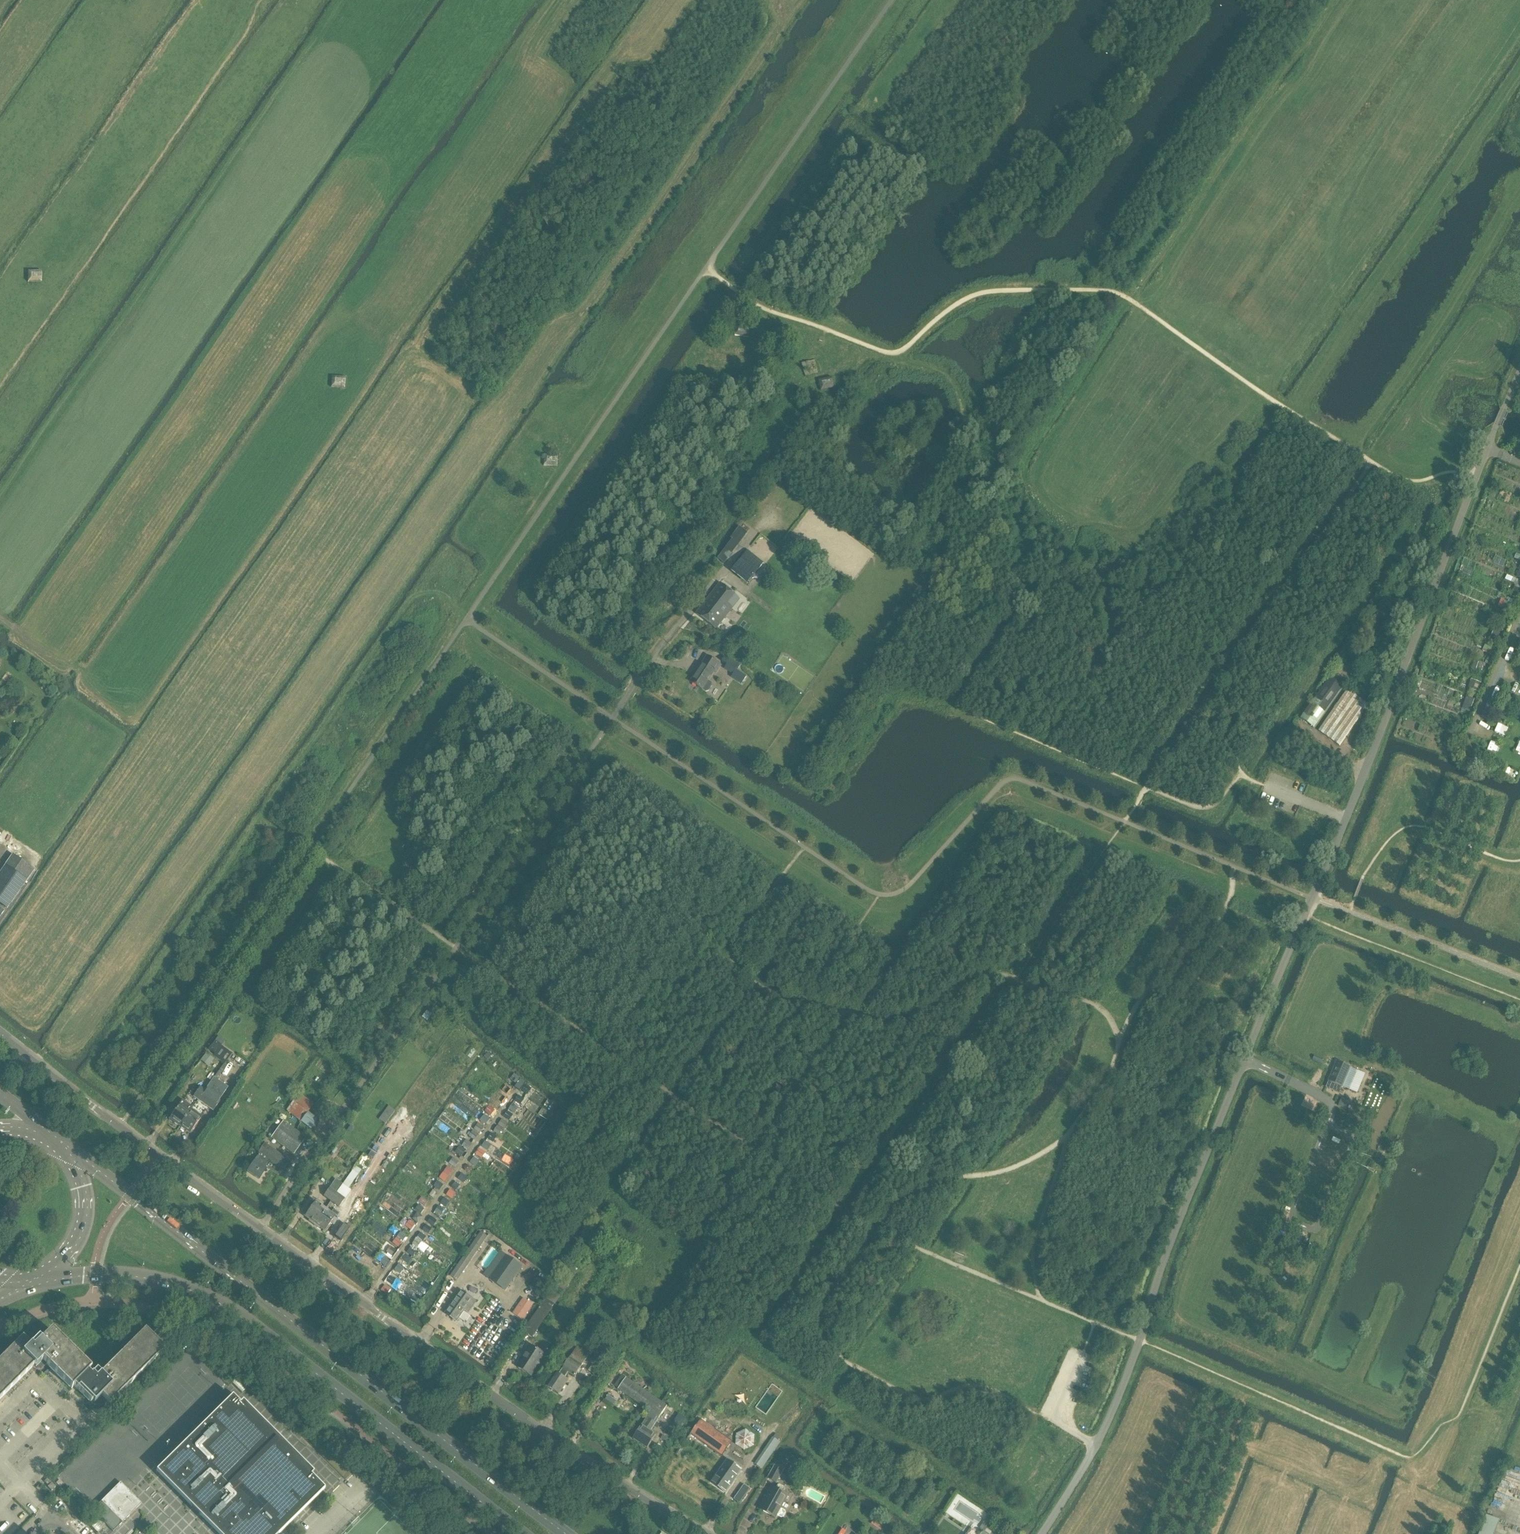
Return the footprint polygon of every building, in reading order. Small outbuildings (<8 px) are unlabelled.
[(28,282),(41,282),(41,271),(28,271),(28,282)] [(735,336),(748,338),(750,327),(736,325),(735,336)] [(814,360),(802,364),(805,377),(818,373),(814,360)] [(331,387),(344,388),(345,377),(331,377),(331,387)] [(832,377),(818,380),(821,391),(834,388),(832,377)] [(558,456),(544,455),(544,466),(557,466),(558,456)] [(739,527),(731,538),(739,544),(747,533),(739,527)] [(726,548),(718,558),(724,563),(732,553),(726,548)] [(733,570),(749,582),(763,563),(747,551),(733,570)] [(726,617),(725,616),(730,610),(729,609),(731,607),(727,604),(734,595),(720,584),(707,602),(706,601),(696,614),(716,630),(726,617)] [(721,661),(735,670),(739,664),(725,655),(721,661)] [(707,657),(691,682),(706,692),(709,691),(712,686),(711,683),(708,681),(714,671),(717,673),(721,666),(712,660),(707,657)] [(746,677),(736,670),(732,675),(743,682),(746,677)] [(1300,719),(1314,728),(1342,686),(1329,677),(1300,719)] [(1317,731),(1340,746),(1368,705),(1346,689),(1317,731)] [(6,866),(5,865),(0,872),(0,903),(7,908),(26,880),(6,866)] [(200,1060),(208,1067),(214,1060),(206,1053),(200,1060)] [(1337,1061),(1326,1087),(1339,1093),(1350,1067),(1337,1061)] [(1357,1093),(1365,1074),(1351,1068),(1343,1087),(1357,1093)] [(520,1078),(514,1074),(511,1080),(516,1084),(520,1078)] [(200,1087),(199,1088),(193,1097),(213,1111),(220,1101),(218,1100),(227,1087),(214,1078),(209,1085),(205,1082),(201,1088),(200,1087)] [(521,1079),(515,1087),(519,1091),(525,1082),(521,1079)] [(531,1088),(526,1085),(522,1091),(528,1094),(531,1088)] [(517,1099),(522,1103),(526,1098),(521,1094),(517,1099)] [(179,1125),(180,1126),(191,1110),(181,1102),(169,1118),(174,1122),(174,1123),(177,1125),(179,1125)] [(508,1109),(514,1113),(518,1107),(513,1103),(508,1109)] [(395,1110),(389,1106),(379,1119),(385,1124),(395,1110)] [(191,1110),(180,1126),(181,1128),(184,1130),(185,1130),(188,1132),(190,1133),(202,1117),(191,1110)] [(507,1111),(504,1117),(509,1121),(513,1115),(507,1111)] [(485,1124),(489,1119),(484,1116),(481,1121),(485,1124)] [(503,1129),(507,1123),(502,1119),(498,1125),(503,1128),(503,1129)] [(271,1138),(294,1154),(305,1138),(283,1121),(271,1138)] [(473,1130),(479,1133),(483,1128),(477,1124),(473,1130)] [(498,1125),(494,1130),(499,1134),(503,1128),(498,1125)] [(474,1140),(478,1135),(473,1131),(470,1136),(474,1140)] [(472,1144),(466,1140),(462,1146),(468,1149),(472,1144)] [(488,1151),(492,1146),(486,1142),(482,1147),(488,1151)] [(270,1161),(282,1170),(289,1161),(265,1143),(263,1145),(259,1143),(256,1148),(259,1151),(258,1152),(260,1154),(247,1172),(259,1180),(267,1168),(266,1167),(270,1161)] [(461,1157),(466,1151),(459,1146),(455,1152),(461,1157)] [(479,1149),(476,1154),(482,1158),(485,1153),(479,1149)] [(450,1163),(455,1167),(458,1162),(453,1158),(450,1163)] [(470,1163),(476,1166),(479,1161),(474,1158),(470,1163)] [(448,1168),(445,1172),(450,1176),(453,1171),(448,1168)] [(342,1185),(340,1189),(339,1189),(336,1193),(342,1184),(336,1179),(323,1196),(339,1207),(351,1190),(348,1189),(358,1175),(352,1170),(342,1185)] [(445,1182),(448,1177),(443,1173),(440,1178),(445,1182)] [(464,1183),(467,1178),(462,1174),(458,1179),(464,1183)] [(434,1187),(439,1190),(443,1185),(438,1182),(434,1187)] [(457,1182),(453,1188),(458,1191),(462,1186),(457,1182)] [(452,1199),(456,1195),(450,1191),(447,1195),(452,1199)] [(426,1198),(422,1203),(427,1206),(431,1201),(426,1198)] [(445,1199),(442,1204),(447,1208),(450,1203),(445,1199)] [(309,1221),(314,1225),(325,1209),(318,1204),(320,1202),(316,1200),(315,1202),(312,1200),(308,1206),(310,1208),(304,1216),(310,1220),(309,1221)] [(420,1206),(416,1211),(421,1215),(425,1209),(420,1206)] [(441,1215),(444,1210),(439,1206),(435,1211),(441,1215)] [(325,1209),(314,1225),(318,1228),(319,1227),(325,1231),(331,1223),(333,1224),(338,1218),(336,1217),(338,1214),(333,1210),(331,1213),(325,1209)] [(414,1214),(410,1219),(416,1223),(419,1218),(414,1214)] [(408,1222),(405,1228),(410,1231),(413,1226),(408,1222)] [(334,1237),(339,1241),(349,1228),(344,1224),(334,1237)] [(428,1224),(424,1229),(429,1233),(433,1227),(428,1224)] [(399,1229),(397,1232),(398,1234),(401,1237),(404,1237),(405,1234),(405,1232),(401,1229),(399,1229)] [(422,1242),(426,1237),(420,1233),(417,1238),(422,1242)] [(396,1239),(392,1245),(397,1249),(402,1243),(396,1239)] [(418,1248),(421,1242),(416,1239),(413,1244),(418,1248)] [(391,1246),(386,1252),(392,1256),(396,1250),(391,1246)] [(413,1256),(416,1251),(411,1247),(407,1253),(413,1256)] [(506,1255),(489,1280),(506,1291),(523,1267),(506,1255)] [(410,1259),(405,1256),(401,1261),(406,1265),(410,1259)] [(390,1262),(384,1258),(381,1263),(386,1267),(390,1262)] [(400,1265),(396,1271),(401,1274),(405,1269),(400,1265)] [(394,1287),(399,1280),(393,1277),(388,1283),(394,1287)] [(385,1286),(381,1291),(387,1295),(390,1290),(385,1286)] [(523,1333),(531,1339),(548,1313),(562,1293),(554,1288),(523,1333)] [(445,1314),(457,1322),(465,1310),(468,1313),(476,1301),(461,1291),(445,1314)] [(31,1368),(33,1366),(34,1365),(36,1367),(41,1367),(45,1363),(70,1388),(70,1387),(71,1389),(72,1387),(73,1388),(73,1387),(77,1391),(78,1390),(89,1401),(91,1402),(92,1401),(94,1403),(103,1403),(106,1400),(108,1403),(110,1404),(111,1403),(128,1386),(163,1351),(164,1350),(163,1349),(163,1348),(146,1332),(145,1330),(143,1332),(100,1375),(96,1371),(92,1375),(90,1376),(87,1373),(89,1371),(91,1369),(89,1368),(53,1331),(51,1330),(50,1331),(40,1341),(38,1338),(31,1346),(24,1339),(22,1338),(21,1339),(0,1360),(0,1399),(31,1368)] [(606,1347),(612,1351),(618,1342),(612,1338),(606,1347)] [(584,1345),(581,1350),(576,1348),(559,1374),(556,1372),(546,1386),(548,1388),(548,1389),(551,1391),(553,1391),(559,1394),(568,1380),(565,1378),(568,1372),(575,1377),(582,1366),(592,1350),(595,1345),(588,1341),(585,1346),(584,1345)] [(517,1367),(531,1376),(545,1355),(531,1345),(517,1367)] [(667,1406),(655,1397),(626,1378),(619,1389),(640,1404),(651,1411),(633,1439),(647,1448),(656,1435),(650,1432),(667,1406)] [(211,1527),(218,1533),(278,1533),(324,1489),(311,1475),(313,1473),(242,1401),(240,1404),(232,1396),(156,1471),(211,1527)] [(690,1435),(694,1437),(721,1456),(732,1441),(701,1419),(698,1417),(694,1422),(697,1425),(690,1435)] [(754,1446),(755,1435),(746,1429),(736,1434),(735,1445),(744,1451),(754,1446)] [(780,1458),(776,1465),(768,1479),(777,1484),(789,1463),(780,1458)] [(711,1483),(726,1493),(742,1470),(727,1460),(711,1483)] [(44,1482),(47,1485),(67,1466),(63,1462),(44,1482)] [(92,1510),(99,1518),(113,1532),(141,1503),(120,1482),(92,1510)] [(734,1499),(739,1503),(749,1489),(744,1485),(734,1499)] [(771,1486),(759,1509),(775,1518),(777,1515),(781,1518),(784,1517),(786,1513),(785,1511),(780,1509),(788,1495),(771,1486)]
